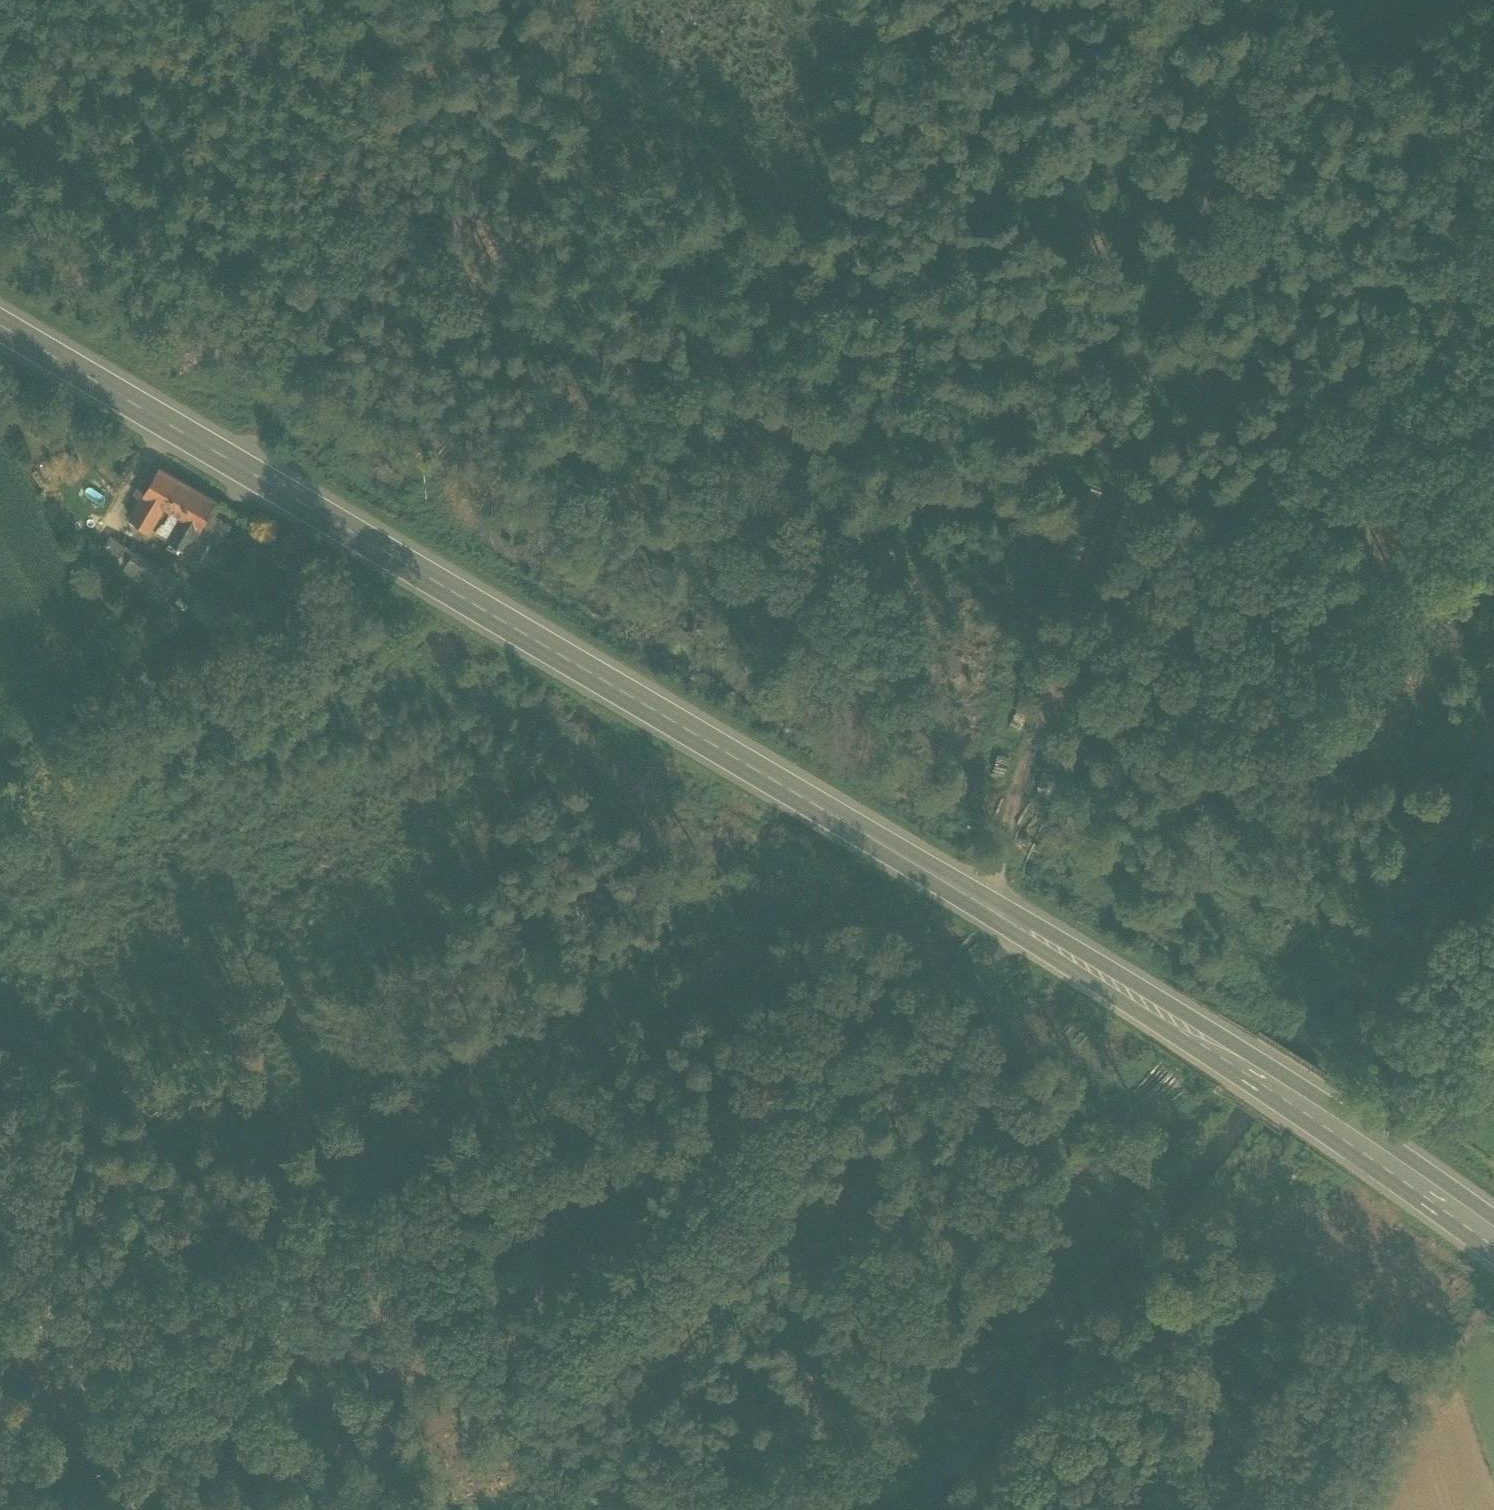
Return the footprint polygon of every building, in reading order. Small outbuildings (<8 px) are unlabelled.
[(217,500),(159,467),(144,495),(165,506),(177,513),(202,527),(209,515),(217,500)] [(165,506),(144,495),(131,518),(151,529),(165,506)] [(202,527),(177,513),(163,536),(215,566),(235,530),(209,515),(202,527)] [(177,572),(115,538),(96,572),(157,607),(177,572)]
